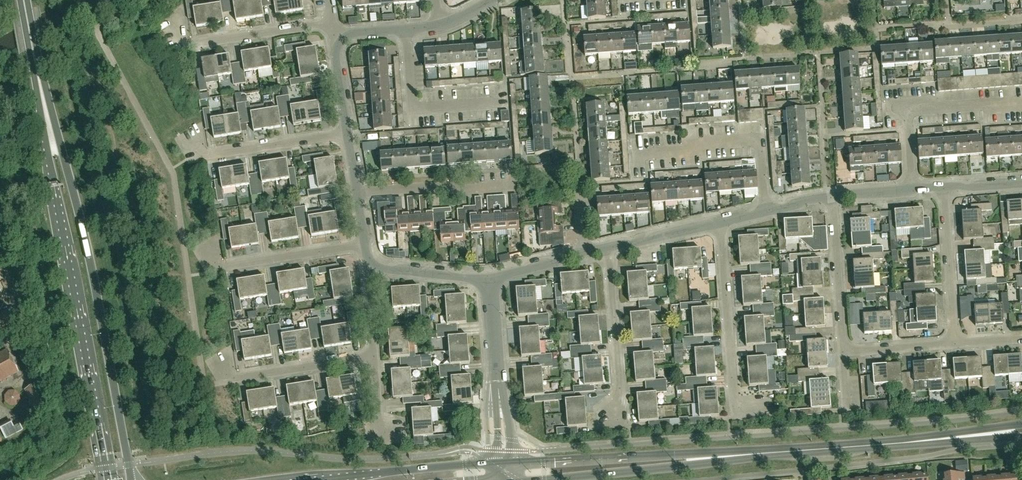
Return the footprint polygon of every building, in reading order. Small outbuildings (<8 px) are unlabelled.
[(211,26),(207,6),(194,9),(192,0),(186,0),(189,16),(195,15),(197,28),(211,26)] [(207,6),(211,26),(224,23),(222,11),(228,10),(227,0),(220,0),(221,4),(207,6)] [(250,19),(247,0),(234,2),(233,0),(227,0),(228,10),(235,9),(237,21),(250,19)] [(250,19),(264,17),(262,5),(268,4),(268,0),(247,0),(250,19)] [(290,13),(288,0),(268,0),(268,4),(274,3),(276,15),(290,13)] [(290,13),(304,11),(302,0),(288,0),(290,13)] [(356,7),(356,0),(343,0),(343,8),(344,8),(356,7)] [(729,0),(710,0),(710,10),(729,9),(728,9),(727,1),(729,1),(729,0)] [(781,8),(781,7),(781,0),(763,0),(763,4),(762,4),(762,9),(763,9),(781,8)] [(588,19),(606,18),(606,17),(605,10),(606,10),(606,5),(587,6),(588,19)] [(730,14),(729,9),(710,10),(711,17),(697,18),(697,16),(692,16),(692,24),(711,23),(730,21),(729,21),(728,14),(730,14)] [(522,24),(541,23),(540,23),(540,15),(541,15),(541,10),(539,10),(521,11),(521,12),(522,12),(522,24)] [(731,26),(730,21),(711,23),(712,35),(731,34),(730,34),(729,26),(731,26)] [(542,28),(541,23),(522,24),(523,37),(542,35),(541,35),(540,28),(542,28)] [(676,24),(677,43),(690,42),(689,24),(688,24),(681,25),(681,23),(676,24)] [(677,43),(676,24),(676,25),(668,26),(668,24),(663,25),(665,44),(665,48),(678,47),(677,43)] [(652,45),(665,44),(663,25),(663,26),(656,27),(656,25),(651,26),(652,45)] [(640,46),(652,45),(651,26),(651,27),(643,28),(643,26),(638,27),(638,28),(639,46),(640,46)] [(622,34),(623,53),(636,52),(635,34),(634,34),(627,34),(627,33),(622,34)] [(602,35),(597,35),(598,54),(611,53),(609,34),(609,36),(602,36),(602,35)] [(611,53),(623,53),(622,34),(622,35),(614,35),(614,34),(609,34),(611,53)] [(713,48),(731,47),(731,46),(730,39),(731,39),(731,34),(712,35),(713,48)] [(524,49),(543,48),(542,48),(541,40),(543,40),(542,35),(523,37),(524,49)] [(598,54),(597,35),(597,37),(589,37),(589,36),(584,36),(584,37),(585,56),(586,56),(586,55),(598,54)] [(1003,35),(998,36),(999,55),(1012,54),(1010,35),(1010,36),(1003,37),(1003,35)] [(1015,36),(1015,35),(1010,35),(1012,54),(1021,53),(1021,35),(1015,36)] [(998,36),(998,37),(990,38),(990,36),(985,37),(987,56),(987,60),(992,59),(992,55),(999,55),(998,36)] [(978,37),(973,38),(974,57),(987,56),(985,37),(985,38),(978,39),(978,37)] [(974,57),(973,38),(973,39),(965,40),(965,38),(960,39),(962,58),(974,57)] [(952,39),(948,40),(949,59),(962,58),(960,39),(960,40),(952,41),(952,39)] [(949,59),(948,40),(947,40),(947,41),(940,42),(940,40),(935,41),(935,42),(936,60),(937,60),(949,59)] [(492,43),(487,44),(489,63),(501,62),(502,62),(500,44),(492,45),(492,43)] [(297,51),(299,64),(318,61),(316,47),(303,49),(302,44),(285,46),(286,53),(297,51)] [(480,44),(475,45),(476,64),(489,63),(487,44),(487,45),(480,46),(480,44)] [(920,63),(918,44),(918,45),(911,46),(911,44),(906,45),(907,64),(920,63)] [(923,44),(918,44),(920,63),(932,62),(933,62),(932,44),(931,44),(923,45),(923,44)] [(467,45),(462,46),(463,65),(476,64),(475,45),(475,46),(467,47),(467,45)] [(898,45),(893,46),(895,65),(907,64),(906,45),(906,46),(898,47),(898,45)] [(451,66),(463,65),(462,46),(462,47),(454,48),(454,46),(450,47),(451,66)] [(895,65),(893,46),(893,47),(886,48),(886,46),(881,47),(881,48),(880,48),(882,66),(895,65)] [(438,66),(437,47),(437,48),(437,49),(429,49),(429,48),(424,48),(424,50),(425,68),(426,68),(426,67),(438,66)] [(442,47),(437,47),(438,66),(451,66),(450,47),(449,47),(449,48),(442,48),(442,47)] [(524,49),(525,62),(544,60),(543,60),(542,53),(544,53),(543,48),(524,49)] [(274,79),(280,78),(277,60),(271,61),(269,49),(256,51),(259,70),(272,68),(274,79)] [(238,67),(240,84),(247,83),(245,72),(259,70),(256,51),(242,53),(244,66),(238,67)] [(370,67),(389,65),(387,65),(387,58),(388,58),(388,53),(387,53),(387,52),(369,54),(370,67)] [(858,54),(840,55),(840,56),(840,63),(839,63),(839,68),(858,67),(857,54),(858,54)] [(230,55),(216,57),(219,77),(232,74),(234,85),(240,84),(238,67),(231,68),(230,55)] [(205,79),(219,77),(216,57),(202,60),(204,72),(198,73),(200,91),(207,90),(205,79)] [(520,75),(544,74),(544,73),(543,65),(545,65),(544,60),(525,62),(520,63),(520,75)] [(291,80),(292,86),(309,83),(308,77),(320,75),(318,61),(299,64),(301,78),(291,80)] [(389,70),(389,65),(370,67),(371,79),(390,78),(388,78),(388,70),(389,70)] [(790,67),(785,68),(787,87),(799,86),(800,86),(798,68),(790,69),(790,67)] [(859,79),(858,67),(839,68),(841,68),(841,76),(840,76),(840,81),(859,79)] [(774,88),(787,87),(785,68),(785,69),(778,70),(778,68),(773,69),(774,88)] [(760,70),(762,89),(774,88),(773,69),(773,70),(765,71),(765,69),(760,70)] [(749,89),(762,89),(760,70),(760,71),(752,72),(752,70),(748,71),(749,89)] [(737,90),(749,89),(748,71),(747,71),(747,72),(740,72),(740,71),(735,72),(735,73),(736,91),(737,91),(737,90)] [(529,78),(530,78),(530,91),(549,89),(548,89),(547,82),(549,82),(548,77),(547,77),(547,76),(529,78)] [(371,79),(372,92),(391,91),(391,90),(389,91),(389,83),(390,83),(390,78),(371,79)] [(860,92),(859,79),(840,81),(842,81),(842,88),(841,89),(841,93),(860,92)] [(734,102),(732,84),(724,85),(724,83),(719,84),(721,103),(733,102),(734,102)] [(711,84),(707,85),(708,104),(721,103),(719,84),(719,85),(712,86),(711,84)] [(708,104),(707,85),(706,85),(707,86),(699,87),(699,85),(694,86),(695,105),(708,104)] [(683,106),(695,105),(694,86),(694,87),(686,88),(686,86),(681,87),(681,88),(682,106),(683,106)] [(550,94),(549,89),(530,91),(531,103),(550,102),(549,102),(548,94),(550,94)] [(326,108),(323,90),(317,91),(318,102),(305,104),(308,123),(322,121),(320,109),(326,108)] [(372,92),(373,105),(392,103),(390,103),(390,96),(391,95),(391,91),(372,92)] [(678,91),(665,92),(665,94),(667,120),(672,120),(671,112),(680,111),(678,91)] [(357,93),(358,102),(372,101),(371,92),(357,93)] [(842,101),(842,106),(861,105),(860,92),(841,93),(841,94),(843,93),(843,101),(842,101)] [(667,120),(665,94),(658,95),(657,93),(652,94),(653,95),(654,113),(661,112),(662,119),(667,119),(667,120)] [(645,94),(640,95),(641,114),(654,113),(653,95),(645,96),(645,94)] [(627,97),(628,115),(629,115),(641,114),(640,95),(640,96),(632,97),(632,95),(627,96),(627,97)] [(308,123),(305,104),(291,106),(289,96),(283,97),(286,114),(292,113),(294,126),(308,123)] [(286,114),(283,97),(277,98),(278,108),(265,111),(268,130),(282,128),(280,115),(286,114)] [(268,130),(265,111),(251,113),(250,102),(243,103),(246,121),(252,120),(254,132),(268,130)] [(550,102),(531,103),(532,116),(551,114),(550,114),(549,107),(551,107),(550,102)] [(239,115),(225,117),(228,136),(242,134),(240,122),(246,121),(243,103),(237,104),(239,115)] [(373,105),(374,117),(393,116),(391,116),(391,108),(392,108),(392,103),(373,105)] [(586,118),(605,117),(604,104),(604,103),(586,105),(587,105),(587,113),(586,113),(586,118)] [(843,114),(843,119),(862,117),(861,105),(842,106),(844,106),(844,114),(843,114)] [(228,136),(225,117),(211,119),(210,108),(203,109),(206,127),(212,126),(214,138),(228,136)] [(783,123),(787,123),(806,122),(805,122),(804,114),(806,114),(805,109),(804,109),(786,110),(786,111),(783,111),(783,123)] [(502,122),(509,122),(509,111),(501,111),(502,122)] [(552,119),(551,114),(532,116),(533,128),(552,127),(551,127),(550,119),(552,119)] [(605,117),(586,118),(588,118),(588,126),(587,126),(587,130),(606,129),(606,122),(620,121),(620,123),(626,123),(625,115),(619,115),(619,116),(605,117)] [(393,116),(374,117),(375,130),(374,130),(392,129),(392,128),(392,121),(393,121),(393,116)] [(844,126),(844,131),(845,131),(845,132),(863,130),(862,117),(843,119),(845,119),(845,126),(844,126)] [(807,127),(806,122),(787,123),(788,136),(807,134),(806,134),(805,127),(807,127)] [(533,128),(534,141),(553,140),(553,139),(552,140),(551,132),(553,132),(552,127),(533,128)] [(588,138),(588,143),(607,142),(606,129),(587,130),(587,131),(588,131),(589,138),(588,138)] [(998,139),(999,157),(1012,156),(1011,137),(1010,132),(1002,132),(998,133),(998,139)] [(808,139),(807,134),(788,136),(789,148),(808,147),(807,147),(806,139),(808,139)] [(957,156),(970,155),(968,136),(968,138),(961,138),(961,137),(956,137),(957,156)] [(968,136),(970,155),(982,154),(982,155),(983,154),(982,136),(981,136),(981,137),(973,137),(973,136),(968,136)] [(945,157),(957,156),(956,137),(956,139),(948,139),(948,138),(943,138),(945,157)] [(1021,155),(1021,138),(1016,138),(1015,137),(1011,137),(1012,156),(1021,155)] [(932,158),(945,157),(943,138),(943,139),(936,140),(936,139),(931,139),(932,158)] [(844,139),(836,139),(836,149),(844,149),(844,139)] [(920,159),(932,158),(931,139),(931,140),(923,141),(923,140),(918,140),(918,141),(919,159),(920,159)] [(999,157),(998,139),(990,140),(990,139),(985,139),(985,140),(986,158),(987,158),(999,157)] [(553,140),(534,141),(535,153),(535,154),(553,153),(553,152),(552,144),(554,144),(553,140)] [(588,143),(589,143),(590,151),(589,151),(589,156),(608,154),(607,142),(588,143)] [(511,143),(498,144),(499,163),(500,163),(500,161),(507,161),(507,162),(512,162),(512,161),(511,143)] [(487,163),(487,162),(495,162),(495,163),(499,163),(498,144),(486,145),(487,163)] [(473,145),(460,146),(462,165),(462,164),(469,163),(470,165),(474,164),(473,145)] [(486,145),(473,145),(474,164),(474,163),(482,162),(482,164),(487,163),(486,145)] [(888,164),(887,145),(887,147),(879,147),(879,146),(874,146),(876,165),(888,164)] [(892,145),(887,145),(888,164),(901,163),(900,145),(899,145),(899,146),(892,146),(892,145)] [(448,147),(447,147),(449,165),(457,164),(457,166),(462,165),(460,146),(448,147)] [(863,166),(876,165),(874,146),(874,148),(867,148),(867,147),(862,147),(863,166)] [(809,152),(808,147),(789,148),(790,161),(809,159),(808,159),(807,152),(809,152)] [(863,166),(862,147),(862,148),(854,149),(854,148),(849,148),(849,149),(851,172),(864,171),(863,166)] [(444,148),(431,149),(433,168),(433,167),(440,166),(440,168),(445,167),(445,166),(446,166),(444,148)] [(420,169),(420,168),(428,167),(428,169),(433,168),(431,149),(419,150),(420,169)] [(419,150),(406,151),(407,170),(407,169),(415,168),(415,170),(420,169),(419,150)] [(406,151),(393,152),(395,171),(395,170),(402,169),(402,170),(407,170),(406,151)] [(395,171),(393,152),(381,153),(380,153),(382,171),(390,170),(390,171),(395,171)] [(314,162),(316,175),(335,172),(333,158),(321,160),(320,154),(302,157),(303,163),(314,162)] [(590,163),(590,168),(609,167),(608,154),(589,156),(590,156),(591,163),(590,163)] [(810,164),(809,159),(790,161),(791,173),(810,172),(809,172),(808,164),(810,164)] [(287,160),(273,162),(276,181),(290,179),(291,190),(298,189),(295,171),(289,172),(287,160)] [(262,183),(276,181),(273,162),(259,164),(261,176),(255,177),(258,195),(264,194),(262,183)] [(247,166),(233,168),(236,187),(250,185),(252,196),(258,195),(255,177),(249,178),(247,166)] [(609,167),(590,168),(591,168),(592,176),(590,176),(591,181),(592,181),(610,180),(610,179),(609,167)] [(772,175),(782,174),(781,170),(777,170),(777,167),(771,167),(772,175)] [(215,184),(218,201),(224,200),(223,189),(236,187),(233,168),(219,170),(221,183),(215,184)] [(748,172),(743,172),(744,190),(757,189),(756,171),(755,171),(755,172),(748,172)] [(335,172),(316,175),(318,189),(308,191),(309,197),(326,194),(325,188),(338,186),(335,172)] [(735,173),(730,173),(732,191),(744,190),(743,172),(735,173)] [(810,177),(810,172),(791,173),(792,186),(810,185),(810,184),(809,177),(810,177)] [(723,174),(718,174),(719,192),(732,191),(730,173),(723,174)] [(705,175),(706,193),(707,193),(719,192),(718,174),(710,175),(705,175)] [(694,182),(689,183),(690,200),(703,199),(703,200),(702,181),(701,181),(701,182),(694,182)] [(681,183),(676,184),(678,201),(690,200),(689,183),(681,183)] [(669,184),(664,185),(665,202),(678,201),(676,184),(669,184)] [(651,185),(652,203),(653,203),(656,203),(665,202),(664,185),(659,185),(656,185),(651,185)] [(650,213),(648,195),(640,196),(640,194),(635,195),(637,214),(649,213),(650,213)] [(624,215),(637,214),(635,195),(635,196),(628,197),(627,195),(623,196),(624,215)] [(615,196),(610,197),(611,216),(624,215),(623,196),(622,196),(623,197),(615,198),(615,196)] [(470,215),(470,216),(471,232),(484,231),(483,214),(481,197),(476,198),(478,215),(470,215)] [(611,216),(610,197),(610,198),(602,199),(602,197),(597,198),(597,199),(598,217),(599,217),(611,216)] [(396,199),(397,210),(398,210),(399,227),(398,227),(398,233),(410,232),(409,215),(403,216),(402,198),(396,199)] [(344,219),(341,201),(334,202),(336,213),(322,215),(326,234),(339,232),(337,220),(344,219)] [(1003,232),(1010,232),(1009,221),(1021,220),(1021,205),(1021,201),(1007,202),(1008,211),(1002,212),(1003,232)] [(386,227),(398,227),(399,227),(398,210),(397,210),(391,210),(390,203),(384,204),(386,227)] [(962,211),(963,225),(983,224),(982,210),(992,209),(992,203),(974,204),(975,210),(962,211)] [(495,214),(496,230),(508,230),(507,213),(506,205),(501,206),(501,213),(495,214)] [(513,212),(507,213),(508,230),(520,229),(518,205),(512,205),(513,212)] [(489,214),(483,214),(484,231),(496,230),(495,214),(494,206),(489,207),(489,214)] [(296,219),(283,221),(286,240),(299,238),(298,226),(304,225),(301,207),(295,208),(296,219)] [(312,236),(326,234),(322,215),(309,217),(307,207),(301,207),(304,225),(310,224),(312,236)] [(408,208),(409,215),(410,232),(422,231),(421,214),(415,215),(414,207),(408,208)] [(434,214),(434,213),(427,214),(426,207),(420,207),(421,214),(422,231),(435,230),(434,214)] [(538,210),(538,222),(555,221),(555,214),(562,214),(562,208),(538,210)] [(453,225),(454,242),(466,241),(465,233),(471,232),(470,216),(464,217),(463,209),(458,210),(459,224),(453,225)] [(923,228),(924,239),(931,238),(930,220),(924,221),(923,209),(909,210),(911,229),(923,228)] [(911,229),(909,210),(895,211),(896,220),(889,221),(892,251),(898,250),(897,230),(910,229),(911,229)] [(851,220),(852,234),(871,233),(870,219),(881,218),(881,212),(860,214),(860,220),(851,220)] [(272,243),(286,240),(283,221),(269,223),(267,213),(261,214),(264,231),(270,230),(272,243)] [(445,213),(434,214),(435,230),(435,232),(441,232),(442,242),(454,242),(453,225),(446,225),(445,213)] [(264,231),(261,214),(255,215),(256,225),(243,228),(246,247),(260,245),(258,232),(264,231)] [(232,249),(246,247),(243,228),(229,230),(227,219),(221,220),(224,238),(230,237),(232,249)] [(812,219),(798,220),(800,239),(811,238),(812,250),(820,250),(819,231),(813,231),(812,219)] [(786,240),(800,239),(798,220),(784,220),(785,233),(779,233),(780,251),(786,250),(786,240)] [(555,221),(538,222),(540,247),(553,246),(552,239),(564,238),(563,227),(556,227),(555,221)] [(984,238),(983,224),(963,225),(964,239),(977,238),(977,244),(995,243),(994,237),(984,238)] [(769,235),(768,229),(751,230),(751,237),(739,238),(740,251),(759,250),(758,236),(769,235)] [(883,252),(883,246),(872,247),(871,233),(852,234),(853,248),(865,247),(866,253),(883,252)] [(965,252),(966,265),(985,264),(984,251),(995,250),(995,243),(977,244),(977,251),(965,252)] [(687,249),(688,269),(702,268),(703,279),(709,278),(708,260),(702,261),(701,248),(687,249)] [(668,264),(669,281),(676,281),(675,270),(688,269),(687,249),(673,250),(674,263),(668,264)] [(913,255),(914,269),(933,268),(933,254),(920,255),(920,249),(902,250),(903,258),(911,258),(911,256),(913,255)] [(400,259),(399,258),(399,253),(399,250),(386,251),(386,256),(386,257),(388,257),(390,258),(400,259)] [(754,271),(771,269),(771,263),(760,264),(759,250),(740,251),(741,265),(753,264),(754,271)] [(995,264),(994,251),(986,251),(987,265),(995,264)] [(854,261),(854,274),(874,273),(873,259),(884,258),(883,252),(866,253),(866,260),(854,261)] [(808,254),(790,255),(791,261),(802,260),(803,274),(822,273),(821,259),(809,260),(808,254)] [(986,278),(985,264),(966,265),(967,280),(979,279),(980,285),(997,284),(997,277),(986,278)] [(627,274),(628,287),(648,286),(646,272),(657,271),(657,265),(640,266),(640,273),(627,274)] [(330,273),(332,287),(352,284),(349,270),(337,272),(336,266),(318,268),(319,275),(330,273)] [(934,282),(933,268),(914,269),(915,283),(904,284),(905,290),(922,289),(922,283),(934,282)] [(742,278),(743,292),(762,290),(761,276),(772,275),(771,269),(754,271),(754,277),(742,278)] [(305,270),(291,273),(294,292),(307,290),(309,300),(316,299),(313,282),(307,283),(305,270)] [(273,288),(276,306),(282,305),(280,294),(294,292),(291,273),(277,275),(279,287),(273,288)] [(589,273),(575,274),(577,293),(590,292),(591,303),(597,302),(596,285),(590,285),(589,273)] [(822,273),(803,274),(804,288),(793,289),(793,295),(811,294),(810,287),(823,287),(822,273)] [(865,288),(865,294),(886,292),(886,286),(875,287),(874,273),(854,274),(855,280),(853,280),(854,288),(855,288),(865,288)] [(563,294),(577,293),(575,274),(561,275),(562,287),(556,288),(557,306),(564,305),(563,294)] [(265,277),(251,279),(254,298),(268,296),(269,307),(276,306),(273,288),(267,289),(265,277)] [(240,300),(254,298),(251,279),(237,281),(239,293),(233,294),(236,312),(242,311),(240,300)] [(517,289),(518,302),(537,301),(536,287),(547,286),(546,280),(529,281),(529,288),(517,289)] [(1017,282),(1007,282),(1008,293),(1009,303),(1016,302),(1015,294),(1013,294),(1013,292),(1018,292),(1017,288),(1021,288),(1021,281),(1017,282)] [(324,302),(325,308),(342,305),(341,299),(354,297),(352,284),(332,287),(334,300),(324,302)] [(649,300),(648,286),(628,287),(630,301),(642,300),(643,307),(660,305),(660,299),(649,300)] [(421,306),(422,317),(428,317),(427,299),(421,299),(420,287),(406,288),(407,307),(421,306)] [(393,308),(407,307),(406,288),(392,289),(393,301),(386,302),(388,320),(394,319),(393,308)] [(916,303),(917,309),(936,308),(935,294),(923,295),(922,289),(905,290),(905,297),(908,296),(908,304),(916,303)] [(445,297),(446,311),(466,310),(465,295),(452,296),(452,290),(434,292),(435,298),(445,297)] [(763,304),(762,290),(743,292),(744,305),(756,304),(757,311),(774,310),(774,303),(763,304)] [(1003,304),(989,305),(990,324),(1004,323),(1003,311),(1009,310),(1009,303),(1008,293),(1002,293),(1003,304)] [(805,307),(805,314),(824,313),(823,299),(811,300),(811,294),(793,295),(783,296),(783,305),(794,305),(793,301),(804,300),(805,307)] [(976,325),(990,324),(989,305),(975,306),(974,295),(968,296),(969,313),(975,313),(976,325)] [(538,315),(537,301),(518,302),(519,316),(532,315),(532,322),(549,320),(549,314),(538,315)] [(891,312),(878,313),(879,332),(893,332),(892,319),(898,319),(897,301),(891,302),(891,312)] [(699,308),(698,302),(681,303),(681,310),(692,309),(693,323),(712,321),(711,307),(699,308)] [(865,334),(879,332),(878,313),(864,314),(863,303),(856,304),(858,321),(864,321),(865,334)] [(631,314),(632,328),(651,326),(650,312),(661,311),(660,305),(643,307),(643,313),(631,314)] [(937,322),(936,308),(917,309),(917,323),(907,324),(907,330),(925,329),(924,323),(937,322)] [(16,326),(8,309),(0,313),(0,334),(5,332),(4,330),(11,326),(12,328),(16,326)] [(467,323),(466,310),(446,311),(447,325),(437,326),(437,332),(455,331),(454,324),(467,323)] [(745,318),(746,332),(765,330),(764,317),(775,316),(774,310),(757,311),(757,317),(745,318)] [(568,319),(573,318),(574,332),(580,332),(599,330),(598,316),(586,317),(586,311),(568,312),(568,319)] [(349,325),(335,327),(338,346),(352,344),(350,331),(356,330),(354,313),(347,314),(349,325)] [(825,327),(824,313),(805,314),(806,328),(795,329),(795,326),(785,327),(786,336),(796,335),(814,334),(813,328),(825,327)] [(325,348),(338,346),(335,327),(322,329),(320,318),(314,319),(316,337),(323,336),(325,348)] [(316,337),(314,319),(307,320),(309,331),(295,333),(298,352),(312,350),(310,338),(316,337)] [(521,343),(540,341),(539,328),(550,327),(549,320),(532,322),(532,328),(520,329),(521,343)] [(712,321),(693,323),(694,337),(683,337),(684,344),(702,342),(701,336),(713,335),(712,321)] [(419,329),(418,322),(401,323),(401,330),(389,331),(390,344),(409,343),(408,330),(419,329)] [(298,352),(295,333),(282,335),(280,324),(274,325),(277,343),(283,342),(285,354),(298,352)] [(269,337),(256,339),(258,358),(272,356),(270,344),(277,343),(274,325),(267,326),(269,337)] [(652,340),(651,326),(632,328),(633,342),(646,341),(646,347),(664,345),(663,339),(652,340)] [(601,344),(599,330),(580,332),(581,345),(571,346),(571,353),(589,351),(588,345),(601,344)] [(760,351),(777,350),(777,344),(766,345),(765,330),(746,332),(747,346),(759,345),(760,351)] [(245,361),(258,358),(256,339),(242,341),(240,331),(234,332),(237,349),(243,348),(245,361)] [(449,337),(450,351),(469,350),(468,335),(455,336),(455,331),(437,332),(438,338),(449,337)] [(807,341),(808,355),(827,354),(826,340),(814,340),(814,334),(796,335),(796,342),(807,341)] [(535,362),(553,360),(552,354),(541,355),(540,341),(521,343),(522,356),(535,355),(535,362)] [(702,342),(684,344),(684,350),(695,350),(696,363),(715,362),(714,348),(702,349),(702,342)] [(410,357),(409,343),(390,344),(391,359),(403,358),(404,364),(421,363),(421,356),(410,357)] [(635,368),(654,366),(653,353),(664,352),(664,345),(646,347),(647,353),(634,354),(635,368)] [(469,350),(450,351),(451,365),(440,366),(440,372),(458,371),(457,365),(470,364),(469,350)] [(748,372),(768,371),(767,357),(778,356),(777,350),(760,351),(760,358),(748,359),(748,372)] [(18,372),(7,351),(0,354),(0,381),(18,372)] [(589,351),(571,353),(572,359),(582,358),(583,372),(603,370),(602,356),(589,357),(589,351)] [(828,368),(827,354),(808,355),(809,369),(798,370),(798,376),(816,375),(816,368),(828,368)] [(1007,356),(1009,376),(1021,375),(1021,361),(1021,355),(1007,356)] [(995,377),(1009,376),(1007,356),(993,357),(994,370),(988,370),(990,388),(991,400),(997,399),(995,377)] [(967,359),(968,379),(983,378),(983,388),(990,388),(988,370),(982,371),(981,358),(967,359)] [(955,380),(968,379),(967,359),(953,360),(954,373),(948,373),(949,391),(955,390),(955,380)] [(523,369),(524,383),(543,381),(542,367),(553,367),(553,360),(535,362),(535,368),(523,369)] [(927,362),(928,382),(929,392),(944,391),(944,400),(950,400),(949,391),(948,373),(942,374),(941,361),(927,362)] [(716,376),(715,362),(696,363),(697,377),(686,378),(687,384),(704,383),(704,377),(716,376)] [(914,383),(928,382),(927,362),(913,363),(914,376),(908,376),(909,394),(915,393),(914,383)] [(391,371),(392,385),(412,384),(411,370),(422,369),(421,363),(404,364),(404,370),(391,371)] [(887,365),(888,385),(902,383),(903,394),(909,394),(908,376),(902,376),(901,364),(887,365)] [(868,379),(869,397),(875,396),(874,386),(888,385),(887,365),(873,366),(874,378),(868,379)] [(649,387),(667,386),(666,380),(655,380),(654,366),(635,368),(636,382),(649,381),(649,387)] [(604,384),(603,370),(583,372),(584,385),(574,386),(574,393),(592,391),(591,385),(604,384)] [(452,378),(453,392),(472,390),(471,376),(458,377),(458,371),(440,372),(440,378),(452,378)] [(780,390),(780,384),(769,385),(768,371),(748,372),(750,386),(762,386),(762,391),(780,390)] [(816,375),(798,376),(799,382),(810,381),(811,395),(830,394),(829,380),(817,381),(816,375)] [(340,378),(343,397),(357,395),(359,406),(365,405),(362,388),(356,389),(354,376),(340,378)] [(330,400),(343,397),(340,378),(327,381),(329,393),(322,394),(325,411),(331,410),(330,400)] [(544,401),(556,401),(556,394),(544,395),(543,381),(524,383),(525,397),(538,396),(538,402),(544,401)] [(35,410),(49,403),(39,383),(25,390),(35,410)] [(314,383),(300,385),(303,404),(317,402),(319,412),(325,411),(322,394),(316,395),(314,383)] [(698,390),(699,403),(718,402),(717,388),(705,389),(704,383),(687,384),(687,391),(698,390)] [(424,403),(424,402),(424,396),(413,397),(412,384),(392,385),(393,399),(406,398),(406,404),(421,403),(424,403)] [(290,406),(303,404),(300,385),(287,387),(289,399),(283,400),(285,418),(292,417),(290,406)] [(637,394),(638,408),(658,407),(657,393),(667,392),(667,386),(649,387),(650,393),(637,394)] [(261,391),(264,410),(277,408),(279,419),(285,418),(283,400),(276,401),(274,389),(261,391)] [(9,405),(23,404),(22,390),(8,391),(9,405)] [(443,406),(443,408),(443,412),(461,411),(460,405),(473,404),(472,390),(453,392),(454,405),(443,406)] [(250,412),(264,410),(261,391),(247,393),(249,405),(243,406),(245,424),(252,423),(250,412)] [(564,393),(556,394),(556,401),(566,400),(567,413),(586,412),(585,398),(573,399),(573,393),(564,393)] [(791,410),(791,417),(819,415),(818,409),(830,408),(830,394),(811,395),(812,409),(801,410),(791,410)] [(889,400),(868,402),(869,410),(890,409),(889,400)] [(443,408),(443,406),(442,401),(424,402),(424,403),(425,409),(412,410),(413,424),(433,422),(432,409),(443,408)] [(700,417),(689,418),(689,424),(708,423),(707,417),(719,416),(718,402),(699,403),(700,417)] [(659,420),(658,407),(638,408),(639,422),(652,421),(653,427),(670,426),(670,419),(659,420)] [(586,412),(567,413),(568,427),(557,428),(557,435),(575,433),(575,427),(587,426),(586,412)] [(434,436),(433,422),(413,424),(414,438),(426,437),(427,443),(445,442),(444,435),(434,436)] [(10,424),(10,423),(0,428),(0,430),(5,439),(15,434),(10,424)] [(958,473),(970,472),(969,461),(957,462),(958,473)]
